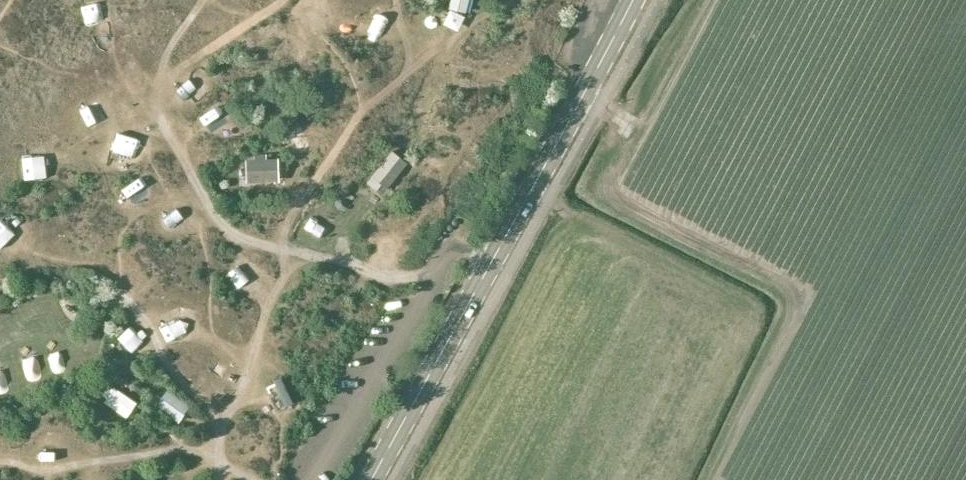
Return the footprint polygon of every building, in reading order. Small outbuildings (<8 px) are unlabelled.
[(470,0),(451,0),(448,9),(466,13),(470,0)] [(216,104),(206,121),(221,129),(230,111),(216,104)] [(390,184),(404,167),(390,155),(375,173),(390,184)] [(278,158),(246,160),(247,183),(279,181),(278,158)] [(178,422),(190,406),(167,388),(155,405),(178,422)]
